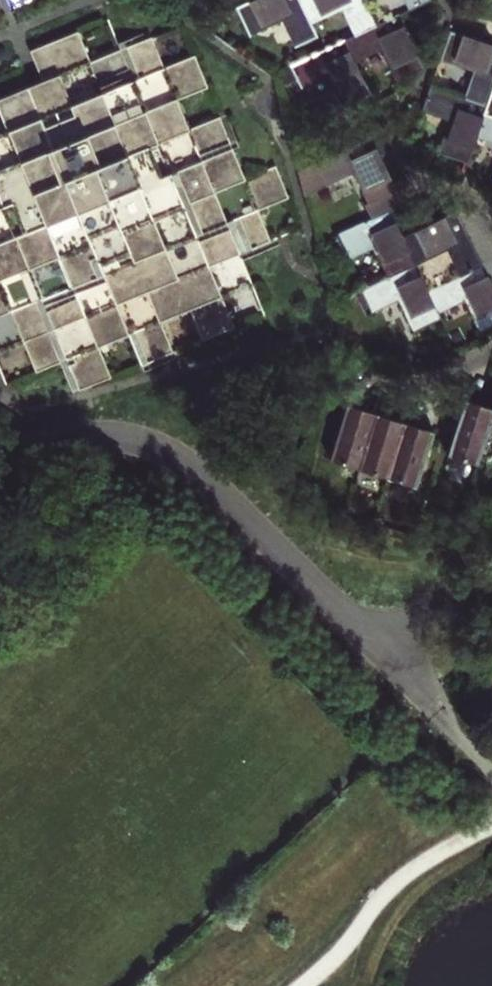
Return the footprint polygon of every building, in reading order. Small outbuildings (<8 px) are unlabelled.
[(236,2),(249,30),(283,15),(295,42),(317,33),(310,18),(302,0),(241,0),(236,2)] [(310,18),(343,3),(357,31),(378,21),(368,0),(302,0),(310,18)] [(400,11),(423,0),(368,0),(378,21),(400,11)] [(425,65),(400,11),(378,21),(357,31),(344,37),(354,57),(382,46),(397,77),(425,65)] [(450,25),(440,53),(476,66),(466,94),(489,102),(491,92),(491,39),(450,25)] [(38,368),(62,358),(69,355),(81,386),(112,373),(100,343),(97,336),(129,323),(132,330),(144,360),(174,347),(161,318),(159,312),(190,299),(193,306),(205,335),(236,322),(224,293),(221,286),(251,274),(241,248),(265,238),(253,209),(260,206),(289,194),(276,162),(246,174),(221,112),(191,125),(184,128),(171,97),(178,94),(209,82),(196,50),(166,63),(158,66),(146,35),(91,57),(79,29),(32,48),(44,77),(57,107),(43,113),(31,82),(0,95),(0,99),(11,127),(0,132),(0,342),(24,333),(26,339),(38,368)] [(166,63),(154,33),(146,35),(158,66),(166,63)] [(354,57),(344,37),(291,61),(301,82),(328,70),(344,102),(370,90),(354,57)] [(36,80),(31,82),(43,113),(57,107),(44,77),(36,80)] [(479,131),(486,109),(489,102),(466,94),(430,82),(423,103),(452,113),(440,149),(469,159),(479,131)] [(191,125),(178,94),(171,97),(184,128),(191,125)] [(11,127),(0,99),(0,132),(11,127)] [(479,131),(491,135),(491,111),(486,109),(479,131)] [(372,131),(317,157),(328,179),(354,167),(369,197),(366,199),(374,216),(392,207),(405,201),(372,131)] [(418,261),(429,286),(461,271),(484,260),(458,205),(403,231),(418,261)] [(272,235),(260,206),(253,209),(265,238),(272,235)] [(418,261),(403,231),(392,207),(374,216),(338,233),(347,253),(375,240),(391,274),(418,261)] [(484,260),(461,271),(429,286),(439,307),(466,295),(481,326),(491,321),(491,275),(484,260)] [(439,307),(429,286),(418,261),(391,274),(363,287),(373,306),(400,294),(416,326),(443,314),(439,307)] [(221,286),(224,293),(254,280),(251,274),(221,286)] [(159,312),(161,318),(193,306),(190,299),(159,312)] [(97,336),(100,343),(132,330),(129,323),(97,336)] [(0,342),(0,350),(26,339),(24,333),(0,342)] [(81,386),(69,355),(62,358),(74,388),(81,386)] [(481,459),(491,423),(491,403),(467,395),(450,449),(481,459)] [(362,464),(379,409),(349,400),(331,454),(362,464)] [(362,464),(390,473),(407,418),(379,409),(362,464)] [(407,418),(390,473),(417,482),(434,427),(407,418)]
